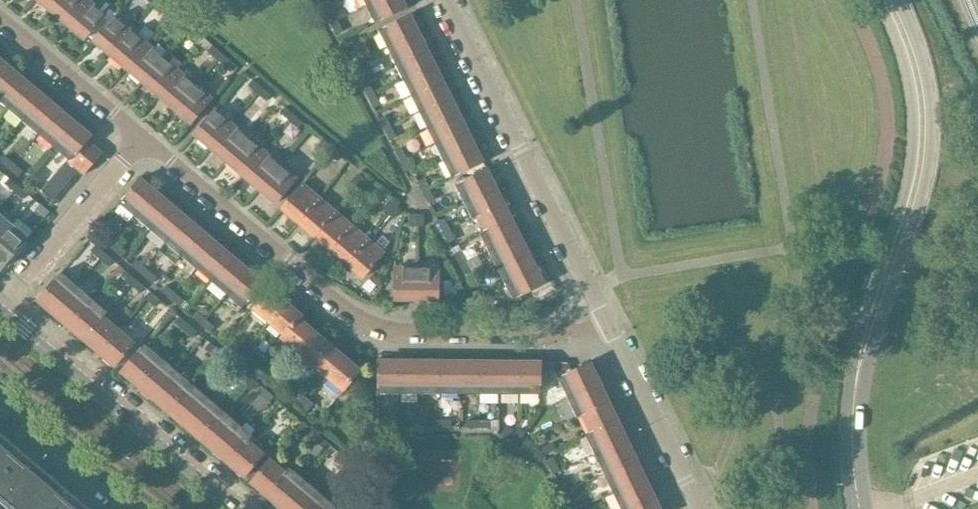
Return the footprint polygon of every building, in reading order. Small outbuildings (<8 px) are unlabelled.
[(52,10),(60,0),(39,0),(52,10)] [(52,10),(67,24),(88,0),(87,0),(60,0),(52,10)] [(88,0),(67,24),(85,39),(105,15),(88,0)] [(158,0),(157,0),(153,5),(161,12),(166,7),(158,0)] [(366,6),(374,22),(381,19),(381,20),(406,7),(402,0),(378,0),(366,6)] [(326,13),(331,24),(338,20),(332,10),(326,13)] [(93,40),(110,54),(130,31),(113,16),(113,17),(109,14),(101,23),(105,26),(93,40)] [(379,30),(387,47),(418,32),(409,14),(384,27),(385,28),(379,30)] [(175,24),(185,32),(189,26),(180,19),(175,24)] [(338,20),(331,24),(336,34),(343,31),(338,20)] [(198,34),(189,26),(185,32),(194,39),(198,34)] [(130,31),(110,54),(126,67),(146,44),(130,31)] [(418,32),(387,47),(395,63),(426,48),(418,32)] [(146,44),(126,67),(142,81),(162,57),(146,44)] [(207,51),(216,58),(221,53),(212,46),(207,51)] [(361,47),(353,51),(358,62),(366,58),(361,47)] [(426,48),(395,63),(403,79),(434,64),(426,48)] [(353,51),(347,54),(352,65),(358,62),(353,51)] [(230,61),(221,53),(216,58),(226,67),(230,61)] [(162,57),(142,81),(158,94),(178,71),(162,57)] [(0,59),(0,87),(14,71),(0,59)] [(364,72),(358,62),(352,65),(357,75),(364,72)] [(434,64),(403,79),(411,96),(442,80),(434,64)] [(14,71),(0,87),(0,102),(8,108),(29,84),(14,71)] [(178,71),(158,94),(173,107),(194,84),(178,71)] [(262,88),(253,80),(248,86),(257,93),(262,88)] [(442,80),(411,96),(419,112),(450,96),(442,80)] [(369,83),(363,86),(368,97),(375,94),(369,83)] [(44,97),(29,84),(8,108),(23,121),(44,97)] [(194,84),(173,107),(191,123),(211,99),(194,84)] [(271,95),(262,88),(257,93),(266,101),(271,95)] [(375,94),(368,97),(373,108),(380,104),(375,94)] [(450,96),(419,112),(427,128),(458,112),(450,96)] [(59,110),(44,97),(23,121),(39,134),(59,110)] [(194,133),(211,147),(231,124),(218,113),(222,108),(219,105),(215,110),(214,110),(194,133)] [(293,115),(285,107),(280,113),(289,120),(293,115)] [(75,123),(59,110),(39,134),(54,147),(75,123)] [(458,112),(427,128),(435,144),(466,128),(458,112)] [(303,123),(293,115),(289,120),(298,128),(303,123)] [(385,115),(379,119),(384,129),(391,126),(385,115)] [(91,136),(75,123),(54,147),(69,160),(70,160),(86,141),(87,141),(91,136)] [(231,124),(211,147),(227,161),(247,137),(231,124)] [(391,126),(384,129),(390,140),(396,137),(391,126)] [(466,128),(435,144),(443,160),(474,144),(466,128)] [(247,137),(227,161),(243,175),(263,151),(247,137)] [(332,147),(323,140),(318,145),(327,153),(332,147)] [(102,154),(87,141),(86,141),(70,160),(69,160),(42,191),(53,200),(79,169),(84,174),(102,154)] [(474,144),(443,160),(451,177),(457,174),(458,174),(483,162),(474,144)] [(341,155),(332,147),(327,153),(337,161),(341,155)] [(402,147),(395,151),(400,161),(407,158),(402,147)] [(263,151),(243,175),(259,188),(279,164),(263,151)] [(9,169),(14,164),(5,156),(0,161),(9,169)] [(412,169),(407,158),(400,161),(406,172),(412,169)] [(23,171),(14,164),(9,169),(18,177),(23,171)] [(279,164),(259,188),(276,203),(296,179),(279,164)] [(455,185),(464,201),(495,186),(486,169),(461,181),(462,182),(455,185)] [(27,178),(36,186),(41,181),(32,173),(27,178)] [(352,182),(357,186),(363,179),(358,174),(352,182)] [(4,184),(14,192),(18,186),(9,178),(4,184)] [(119,203),(135,216),(156,192),(140,178),(119,203)] [(424,178),(417,181),(428,202),(435,199),(424,178)] [(363,179),(357,186),(362,190),(368,183),(363,179)] [(282,207),(298,221),(318,197),(302,184),(282,207)] [(27,194),(18,186),(14,192),(23,199),(27,194)] [(495,186),(464,201),(472,218),(478,215),(478,214),(503,202),(495,186)] [(171,205),(156,192),(135,216),(150,229),(171,205)] [(318,197),(298,221),(315,236),(335,212),(318,197)] [(384,209),(389,213),(396,206),(390,201),(384,209)] [(478,215),(486,230),(511,218),(503,202),(478,214),(478,215)] [(44,218),(49,212),(40,204),(35,210),(44,218)] [(186,218),(171,205),(150,229),(165,242),(186,218)] [(396,206),(389,213),(394,217),(400,210),(396,206)] [(335,212),(315,236),(332,250),(352,226),(335,212)] [(11,225),(0,216),(0,238),(11,225)] [(202,231),(186,218),(165,242),(181,255),(202,231)] [(438,222),(443,232),(449,229),(444,218),(438,222)] [(486,230),(480,233),(488,250),(519,234),(511,218),(486,230)] [(0,238),(0,268),(1,269),(27,239),(11,225),(0,238)] [(352,226),(332,250),(348,263),(368,240),(352,226)] [(111,227),(105,233),(101,239),(109,246),(114,241),(120,234),(111,227)] [(449,229),(443,232),(448,243),(455,240),(449,229)] [(217,244),(202,231),(181,255),(196,268),(217,244)] [(519,234),(488,250),(496,266),(527,250),(519,234)] [(368,240),(348,263),(364,277),(384,253),(368,240)] [(126,251),(114,241),(109,246),(122,257),(126,251)] [(232,257),(217,244),(196,268),(211,281),(232,257)] [(105,253),(95,245),(91,251),(100,258),(105,253)] [(460,250),(454,254),(459,264),(466,261),(460,250)] [(527,250),(496,266),(504,282),(535,266),(527,250)] [(113,261),(105,253),(100,258),(109,266),(113,261)] [(247,270),(232,257),(211,281),(227,294),(247,270)] [(131,265),(139,272),(144,266),(136,259),(131,265)] [(466,261),(459,264),(465,275),(471,272),(466,261)] [(157,277),(144,266),(139,272),(152,283),(157,277)] [(535,266),(504,282),(513,298),(519,295),(519,296),(544,283),(535,266)] [(394,299),(416,299),(416,268),(394,268),(394,299)] [(439,268),(416,268),(416,299),(439,299),(439,268)] [(264,283),(247,270),(227,294),(242,307),(247,302),(247,303),(264,283)] [(134,278),(125,271),(121,276),(130,284),(134,278)] [(61,272),(37,299),(53,313),(76,286),(61,272)] [(473,277),(466,280),(471,291),(478,288),(473,277)] [(140,293),(145,287),(135,279),(130,285),(140,293)] [(161,291),(170,298),(175,293),(166,285),(161,291)] [(76,286),(53,313),(69,326),(92,299),(76,286)] [(253,308),(269,321),(285,302),(270,288),(253,308)] [(484,292),(473,297),(477,304),(487,298),(484,292)] [(155,307),(161,301),(151,293),(146,300),(155,307)] [(184,301),(175,293),(170,298),(180,306),(184,301)] [(92,299),(69,326),(84,339),(103,317),(107,312),(92,299)] [(302,316),(285,302),(269,321),(284,334),(281,337),(284,339),(300,319),(299,319),(302,316)] [(192,317),(201,324),(206,319),(197,311),(192,317)] [(103,317),(84,339),(99,352),(118,330),(103,317)] [(189,325),(179,317),(175,322),(184,330),(189,325)] [(215,327),(206,319),(201,324),(210,332),(215,327)] [(300,319),(284,339),(297,351),(314,331),(300,319)] [(198,332),(189,325),(184,330),(193,338),(198,332)] [(118,330),(99,352),(115,366),(123,356),(134,343),(118,330)] [(314,331),(297,351),(313,364),(330,345),(314,331)] [(219,351),(210,343),(205,348),(215,356),(219,351)] [(145,344),(130,361),(121,371),(137,384),(160,357),(145,344)] [(236,351),(241,355),(247,347),(242,344),(236,351)] [(330,345),(313,364),(328,377),(345,357),(330,345)] [(252,352),(247,347),(241,355),(246,359),(252,352)] [(228,358),(219,351),(215,356),(223,363),(228,358)] [(123,356),(115,366),(121,371),(130,361),(123,356)] [(160,357),(137,384),(153,397),(176,370),(160,357)] [(360,371),(345,357),(328,377),(344,390),(360,371)] [(379,393),(399,393),(400,361),(378,361),(379,393)] [(420,361),(400,361),(399,393),(420,393),(420,361)] [(440,361),(420,361),(420,393),(440,393),(440,361)] [(460,361),(440,361),(440,393),(460,394),(460,361)] [(480,362),(460,361),(460,394),(480,394),(480,362)] [(500,362),(480,362),(480,394),(500,394),(500,362)] [(520,362),(500,362),(500,394),(520,394),(520,362)] [(547,362),(520,362),(520,394),(540,394),(541,371),(547,372),(547,362)] [(558,378),(567,398),(599,382),(589,362),(564,374),(564,375),(558,378)] [(250,376),(240,368),(236,374),(245,382),(250,376)] [(176,370),(153,397),(168,410),(191,383),(176,370)] [(267,377),(271,381),(278,374),(273,370),(267,377)] [(278,374),(271,381),(276,385),(283,378),(278,374)] [(259,384),(250,376),(245,382),(254,389),(259,384)] [(599,382),(567,398),(577,417),(583,414),(608,401),(599,382)] [(191,383),(168,410),(183,423),(206,396),(191,383)] [(274,397),(265,389),(260,395),(269,402),(274,397)] [(297,402),(302,407),(308,400),(303,395),(297,402)] [(206,396),(183,423),(198,436),(221,409),(206,396)] [(308,400),(302,407),(306,411),(313,403),(308,400)] [(608,401),(583,414),(591,432),(617,420),(608,401)] [(221,409),(198,436),(214,449),(237,422),(221,409)] [(617,420),(591,432),(585,435),(594,454),(626,439),(617,420)] [(312,429),(303,421),(297,428),(307,436),(312,429)] [(237,422),(214,449),(229,462),(247,440),(248,441),(252,436),(237,422)] [(507,425),(500,435),(506,439),(513,429),(507,425)] [(516,446),(520,440),(521,440),(526,433),(519,428),(514,436),(510,442),(516,446)] [(0,433),(0,494),(18,508),(90,508),(0,433)] [(328,443),(319,435),(314,440),(323,448),(328,443)] [(526,453),(532,443),(526,439),(520,449),(526,453)] [(626,439),(594,454),(603,473),(635,458),(626,439)] [(247,440),(229,462),(245,476),(257,462),(264,454),(248,441),(247,440)] [(542,448),(545,454),(556,449),(553,443),(542,448)] [(348,460),(339,453),(335,458),(344,466),(348,460)] [(553,474),(560,470),(553,456),(546,459),(553,474)] [(635,458),(603,473),(612,492),(644,477),(635,458)] [(269,459),(263,467),(251,481),(267,495),(285,472),(269,459)] [(357,468),(348,460),(344,466),(353,474),(357,468)] [(285,472),(267,495),(282,508),(305,480),(289,467),(285,472)] [(612,492),(621,508),(626,508),(653,496),(644,477),(612,492)] [(557,482),(562,492),(568,489),(564,479),(557,482)] [(282,508),(284,508),(307,508),(320,493),(305,480),(282,508)] [(568,489),(562,492),(567,504),(574,501),(568,489)] [(307,508),(334,508),(336,507),(320,493),(307,508)] [(626,508),(659,508),(653,496),(626,508)] [(391,499),(386,505),(391,508),(399,508),(400,508),(391,499)]
